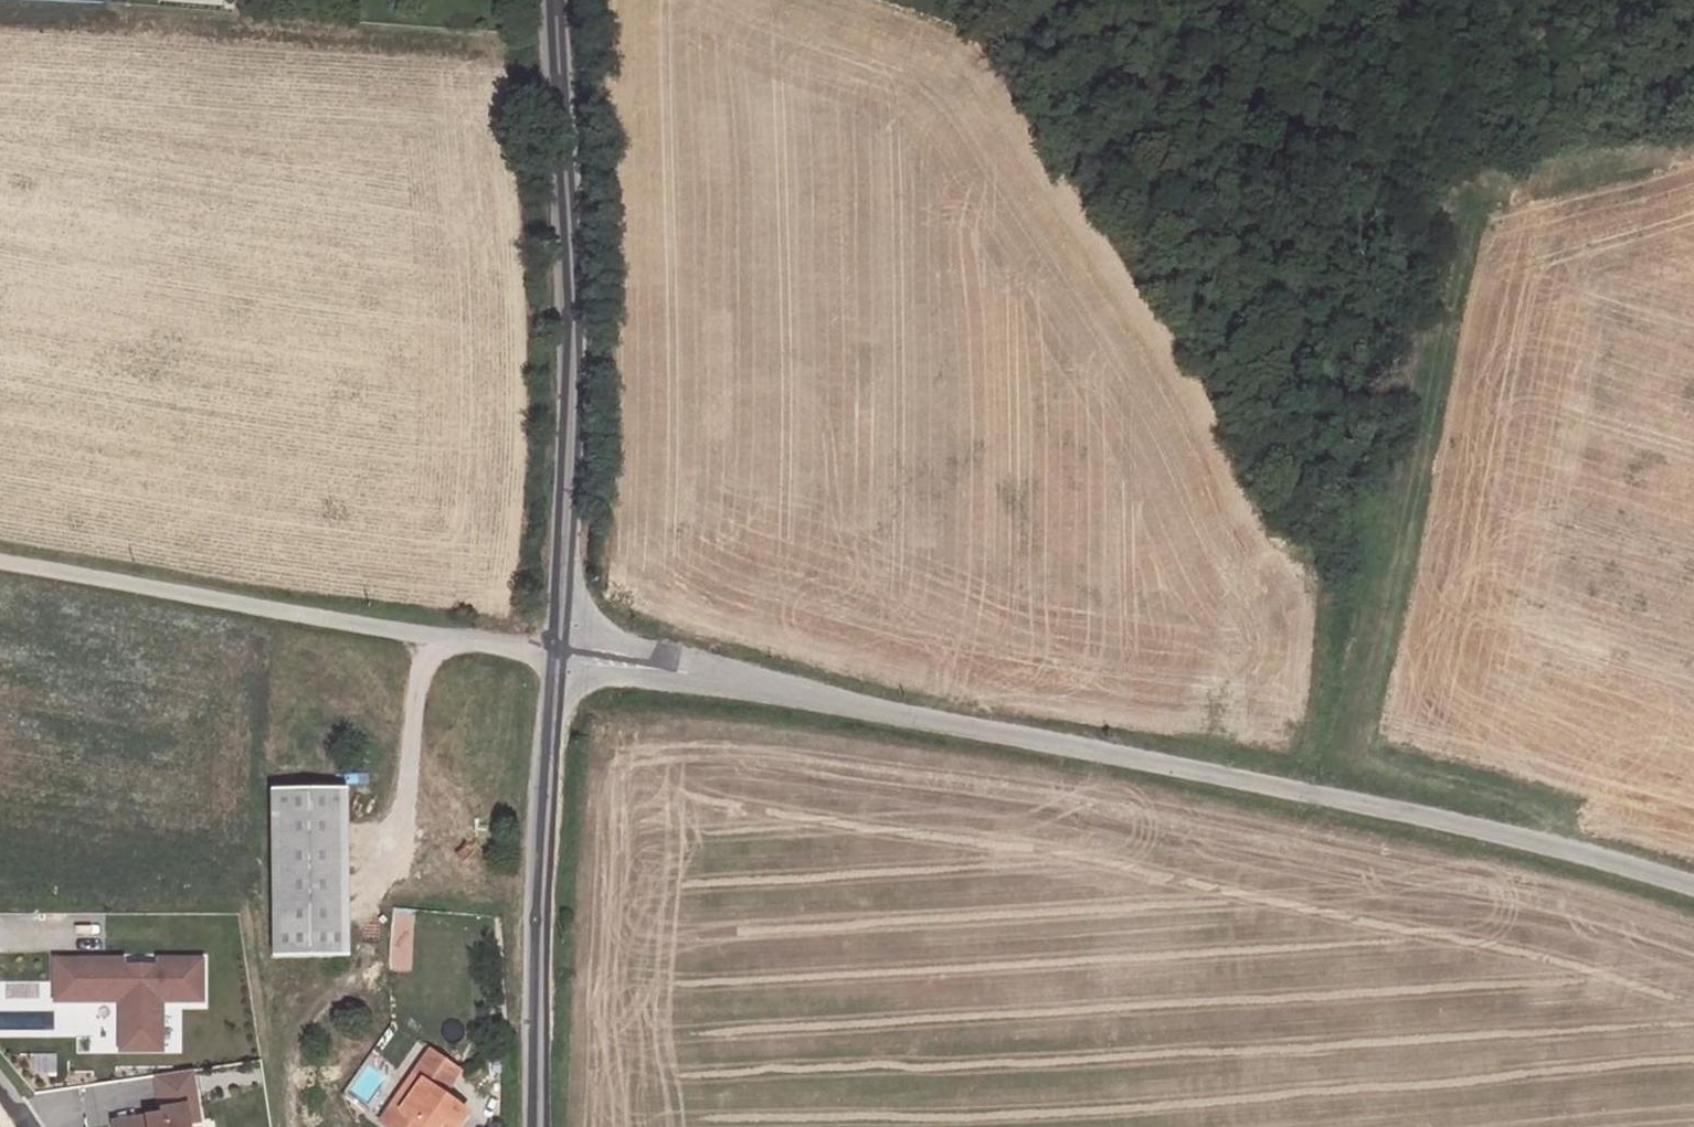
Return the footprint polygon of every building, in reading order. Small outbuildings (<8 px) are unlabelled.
[(276,789),(276,847),(278,956),(351,955),(349,840),(348,790),(276,789)] [(203,1003),(203,962),(177,962),(177,963),(177,969),(159,969),(124,970),(124,964),(56,965),(57,1006),(122,1004),(122,1022),(138,1022),(138,1044),(164,1043),(163,1004),(203,1003)] [(429,1053),(412,1077),(420,1082),(391,1126),(442,1126),(446,1122),(453,1126),(459,1126),(472,1108),(444,1091),(458,1070),(429,1053)] [(158,1077),(165,1117),(167,1126),(194,1126),(193,1124),(203,1122),(194,1071),(158,1077)] [(358,1092),(370,1099),(382,1078),(369,1071),(358,1092)] [(165,1117),(151,1119),(152,1126),(167,1126),(165,1117)]
